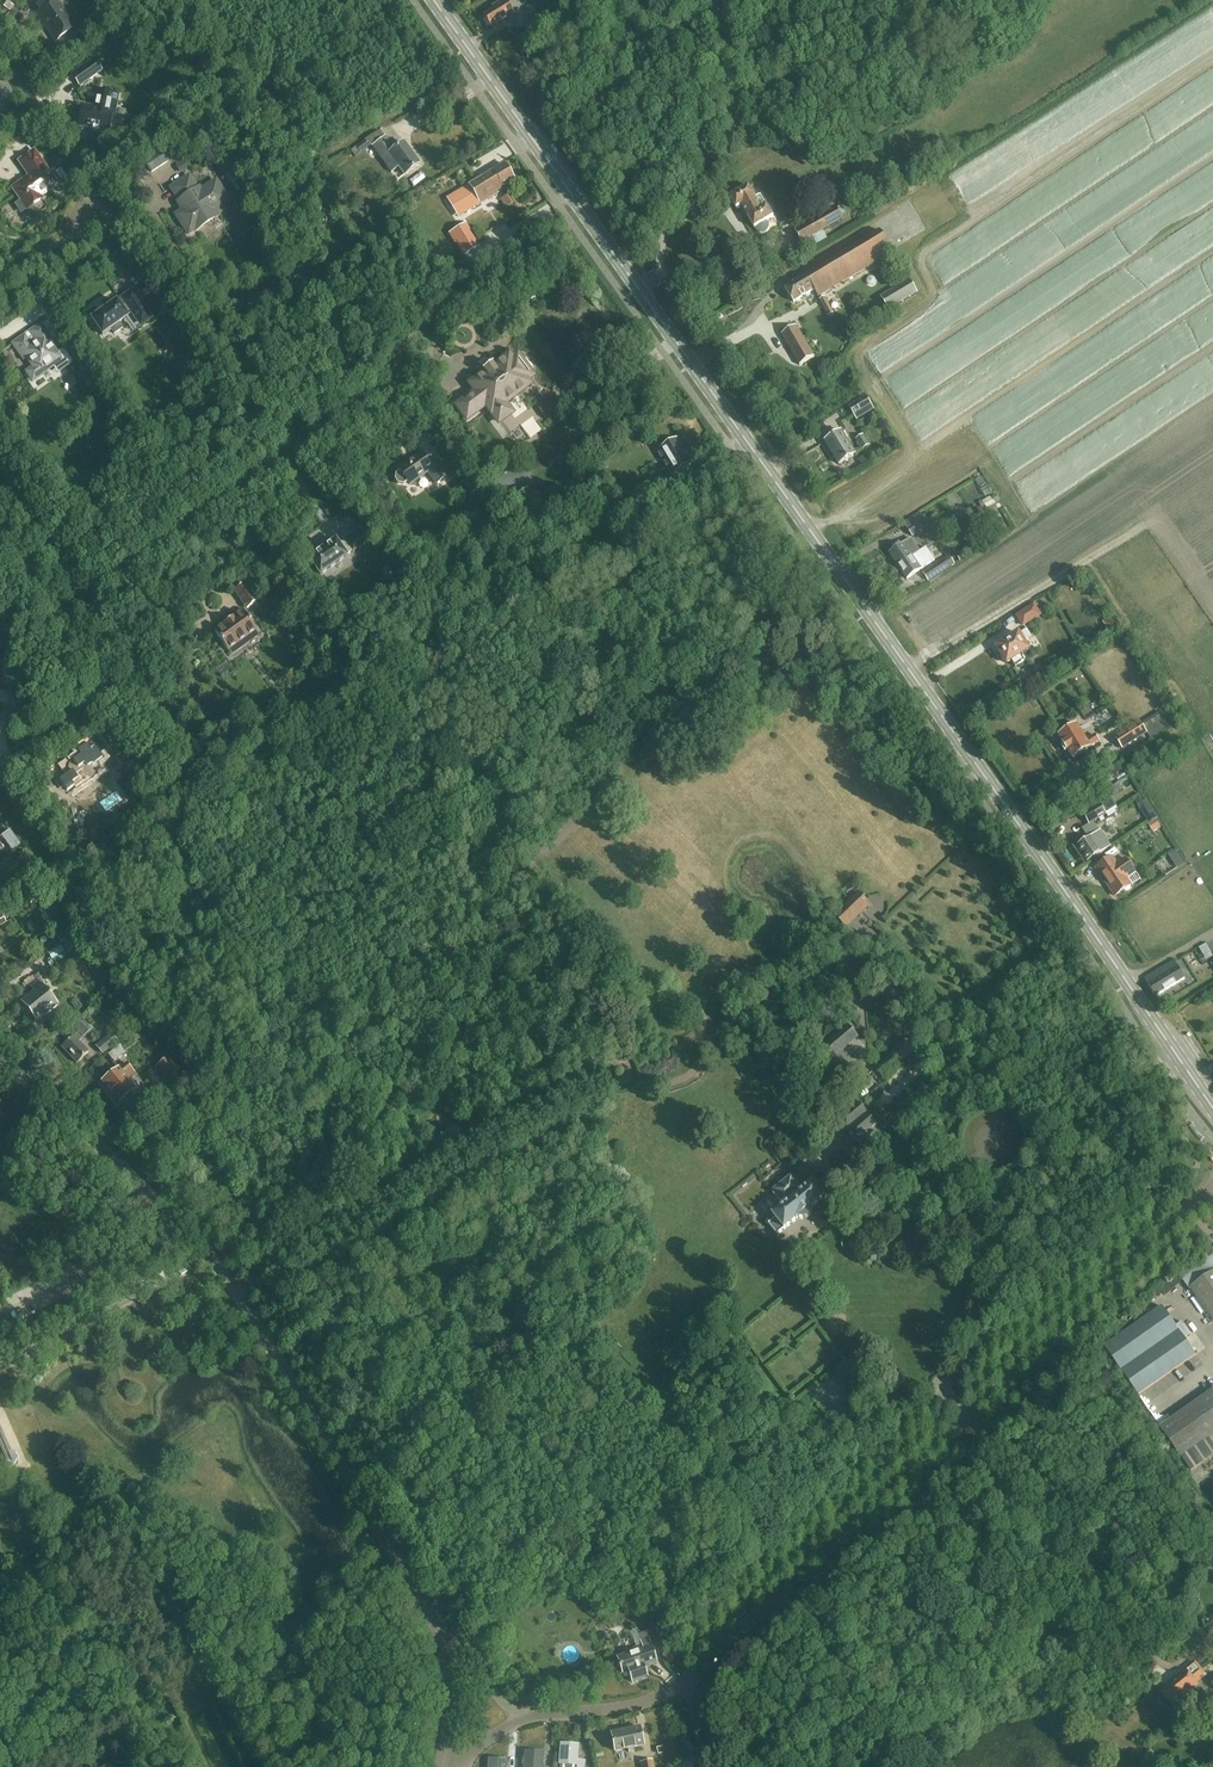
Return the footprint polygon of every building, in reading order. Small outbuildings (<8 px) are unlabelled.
[(55,41),(75,27),(56,0),(42,0),(35,4),(40,11),(36,13),(55,41)] [(489,27),(513,13),(506,3),(509,1),(509,0),(498,0),(496,1),(498,3),(491,7),(492,9),(482,15),(489,27)] [(526,8),(534,21),(547,13),(539,0),(526,8)] [(8,29),(0,17),(0,35),(8,29)] [(81,67),(90,79),(102,71),(94,58),(81,67)] [(112,112),(110,111),(113,94),(97,91),(94,108),(82,106),(78,126),(108,132),(112,112)] [(403,142),(394,149),(380,130),(365,140),(351,152),(355,157),(369,146),(373,147),(391,171),(398,166),(404,174),(419,163),(403,142)] [(143,160),(151,172),(170,160),(162,147),(143,160)] [(27,209),(42,199),(41,197),(58,185),(34,151),(18,162),(29,176),(12,188),(21,201),(16,204),(17,206),(17,208),(18,210),(21,211),(22,212),(27,209)] [(446,198),(458,217),(504,190),(502,187),(513,180),(504,164),(446,198)] [(199,188),(197,189),(189,177),(170,188),(179,201),(177,202),(182,210),(178,213),(184,223),(181,224),(188,234),(218,214),(216,211),(229,202),(215,181),(201,191),(199,188)] [(761,195),(756,198),(750,187),(730,198),(737,210),(743,207),(749,217),(748,217),(755,229),(757,232),(760,234),(764,234),(768,231),(769,228),(769,224),(767,222),(774,218),(767,206),(761,195)] [(853,208),(867,202),(865,199),(859,202),(858,200),(851,203),(853,208)] [(795,234),(805,251),(827,238),(824,232),(842,221),(840,217),(846,213),(842,206),(795,234)] [(467,215),(452,225),(459,237),(475,228),(467,215)] [(814,291),(818,299),(893,254),(880,232),(786,288),(794,303),(814,291)] [(882,299),(889,312),(918,295),(911,282),(882,299)] [(92,319),(91,320),(92,321),(101,334),(102,335),(103,335),(110,329),(114,334),(122,328),(119,323),(126,318),(127,317),(131,314),(136,321),(147,313),(131,291),(120,299),(116,302),(115,302),(107,308),(100,313),(92,319)] [(825,296),(820,299),(828,315),(834,312),(825,296)] [(25,372),(32,382),(44,374),(42,372),(61,359),(50,343),(59,336),(48,320),(41,324),(41,323),(28,332),(29,333),(25,336),(24,335),(12,343),(19,354),(21,352),(32,367),(25,372)] [(782,336),(800,367),(815,359),(797,327),(782,336)] [(458,403),(456,405),(466,419),(485,404),(498,422),(512,412),(504,402),(529,384),(523,375),(524,374),(523,374),(525,372),(526,370),(526,367),(523,363),(521,362),(518,362),(515,363),(515,364),(508,355),(493,366),(491,363),(482,369),(485,372),(470,383),(475,391),(469,395),(470,396),(465,400),(465,399),(463,400),(464,401),(459,404),(458,403)] [(91,369),(89,371),(85,365),(83,364),(81,365),(80,367),(79,369),(80,370),(83,375),(81,376),(88,388),(99,381),(91,369)] [(106,370),(119,388),(127,383),(114,364),(106,370)] [(849,407),(857,420),(874,410),(866,397),(849,407)] [(825,442),(839,465),(856,454),(842,432),(825,442)] [(870,445),(863,435),(856,440),(862,450),(870,445)] [(660,449),(675,474),(692,464),(677,439),(660,449)] [(420,452),(398,467),(396,469),(395,470),(394,472),(394,473),(393,475),(396,478),(398,481),(399,483),(400,483),(402,484),(405,484),(407,484),(410,484),(427,471),(436,483),(448,475),(437,460),(430,465),(420,452)] [(903,523),(912,537),(927,527),(919,513),(903,523)] [(369,541),(359,529),(343,539),(344,541),(339,545),(334,540),(307,559),(319,575),(347,556),(347,555),(353,551),(353,552),(369,541)] [(897,566),(919,552),(910,539),(902,544),(889,554),(897,566)] [(919,552),(897,566),(906,579),(934,560),(926,547),(919,552)] [(923,573),(929,582),(950,568),(944,559),(923,573)] [(234,590),(247,608),(258,600),(245,582),(234,590)] [(1015,616),(1023,628),(1042,616),(1034,604),(1015,616)] [(228,651),(256,630),(243,611),(235,616),(235,615),(221,626),(214,631),(228,651)] [(1025,642),(1031,638),(1027,631),(1019,636),(1019,635),(997,649),(1007,665),(1012,662),(1015,667),(1026,661),(1022,655),(1030,650),(1025,642)] [(2,672),(6,679),(12,675),(7,668),(2,672)] [(1141,724),(1146,732),(1166,720),(1161,712),(1141,724)] [(1147,733),(1139,723),(1115,737),(1122,748),(1147,733)] [(1095,735),(1087,741),(1077,725),(1059,737),(1073,759),(1099,742),(1095,735)] [(68,771),(69,772),(69,773),(59,780),(67,791),(74,786),(72,783),(78,778),(75,775),(82,770),(89,780),(102,771),(96,763),(102,759),(94,747),(90,749),(87,745),(78,751),(81,756),(70,763),(69,764),(68,765),(68,766),(68,767),(68,769),(68,770),(68,771)] [(1140,809),(1147,804),(1142,797),(1135,802),(1140,809)] [(1089,825),(1107,815),(1106,813),(1116,807),(1111,798),(1100,805),(1100,803),(1082,814),(1089,825)] [(1160,828),(1156,822),(1149,827),(1153,832),(1160,828)] [(1,835),(12,850),(20,844),(9,829),(1,835)] [(1078,847),(1088,862),(1111,847),(1102,832),(1078,847)] [(1126,860),(1118,866),(1113,858),(1097,869),(1115,898),(1131,887),(1127,880),(1135,874),(1126,860)] [(1183,862),(1181,858),(1173,862),(1176,867),(1183,862)] [(854,910),(872,893),(865,885),(846,902),(854,910)] [(61,943),(69,938),(65,931),(57,936),(61,943)] [(69,938),(61,943),(67,953),(75,948),(69,938)] [(1189,945),(1192,951),(1200,947),(1197,941),(1189,945)] [(48,953),(52,960),(64,951),(59,945),(48,953)] [(1206,945),(1200,948),(1203,954),(1209,950),(1206,945)] [(1175,961),(1143,981),(1147,986),(1149,985),(1158,996),(1185,979),(1179,968),(1175,961)] [(21,1002),(36,1022),(56,1006),(37,982),(30,988),(33,992),(21,1002)] [(93,1033),(101,1042),(117,1029),(108,1019),(93,1033)] [(890,1031),(900,1043),(910,1034),(900,1023),(890,1031)] [(61,1048),(76,1064),(88,1052),(79,1042),(82,1039),(79,1036),(81,1033),(79,1031),(61,1048)] [(97,1048),(102,1054),(114,1045),(109,1038),(97,1048)] [(168,1056),(154,1067),(171,1088),(187,1076),(168,1056)] [(101,1083),(117,1104),(135,1090),(123,1075),(131,1070),(126,1064),(101,1083)] [(840,1121),(866,1152),(881,1139),(879,1138),(884,1134),(877,1126),(879,1124),(860,1103),(840,1121)] [(815,1180),(803,1190),(792,1176),(772,1192),(784,1206),(774,1215),(776,1218),(768,1225),(777,1236),(786,1229),(786,1230),(801,1218),(806,1219),(813,1213),(813,1207),(827,1195),(815,1180)] [(1209,1258),(1207,1255),(1179,1274),(1190,1291),(1192,1290),(1212,1320),(1212,1255),(1209,1258)] [(1183,1322),(1177,1326),(1163,1307),(1105,1348),(1139,1396),(1197,1355),(1185,1338),(1191,1333),(1183,1322)] [(929,1369),(939,1380),(947,1373),(936,1362),(929,1369)] [(658,1393),(660,1406),(673,1404),(671,1391),(658,1393)] [(1182,1457),(1212,1435),(1212,1391),(1161,1427),(1182,1457)] [(8,1453),(0,1436),(0,1467),(3,1472),(14,1467),(18,1461),(14,1455),(8,1453)] [(652,1617),(637,1622),(640,1634),(655,1630),(652,1617)] [(632,1683),(647,1678),(643,1666),(655,1662),(647,1638),(639,1641),(641,1645),(623,1651),(624,1655),(616,1658),(622,1673),(623,1677),(629,1675),(632,1683)] [(664,1657),(669,1663),(676,1657),(670,1651),(664,1657)] [(1170,1701),(1175,1708),(1184,1701),(1181,1697),(1199,1684),(1197,1682),(1206,1675),(1196,1661),(1185,1669),(1187,1671),(1161,1690),(1170,1701)] [(628,1752),(634,1751),(633,1747),(643,1745),(639,1726),(611,1732),(615,1751),(627,1748),(628,1752)] [(585,1760),(578,1759),(579,1744),(561,1742),(559,1762),(577,1764),(577,1766),(584,1766),(585,1760)] [(542,1766),(543,1751),(525,1749),(523,1766),(548,1766),(542,1766)] [(507,1759),(489,1758),(488,1766),(506,1766),(507,1759)] [(641,1766),(654,1766),(652,1759),(640,1761),(641,1766)]
